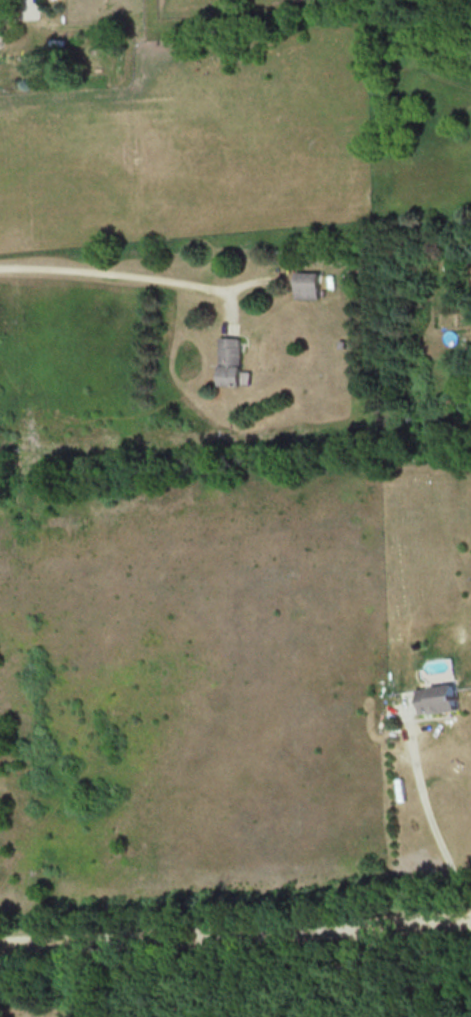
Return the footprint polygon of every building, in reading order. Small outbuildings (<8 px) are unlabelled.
[(322,271),(297,271),(297,298),(322,298),(322,271)] [(222,383),(244,383),(244,336),(222,335),(222,383)] [(460,709),(458,684),(419,687),(421,713),(460,709)]
